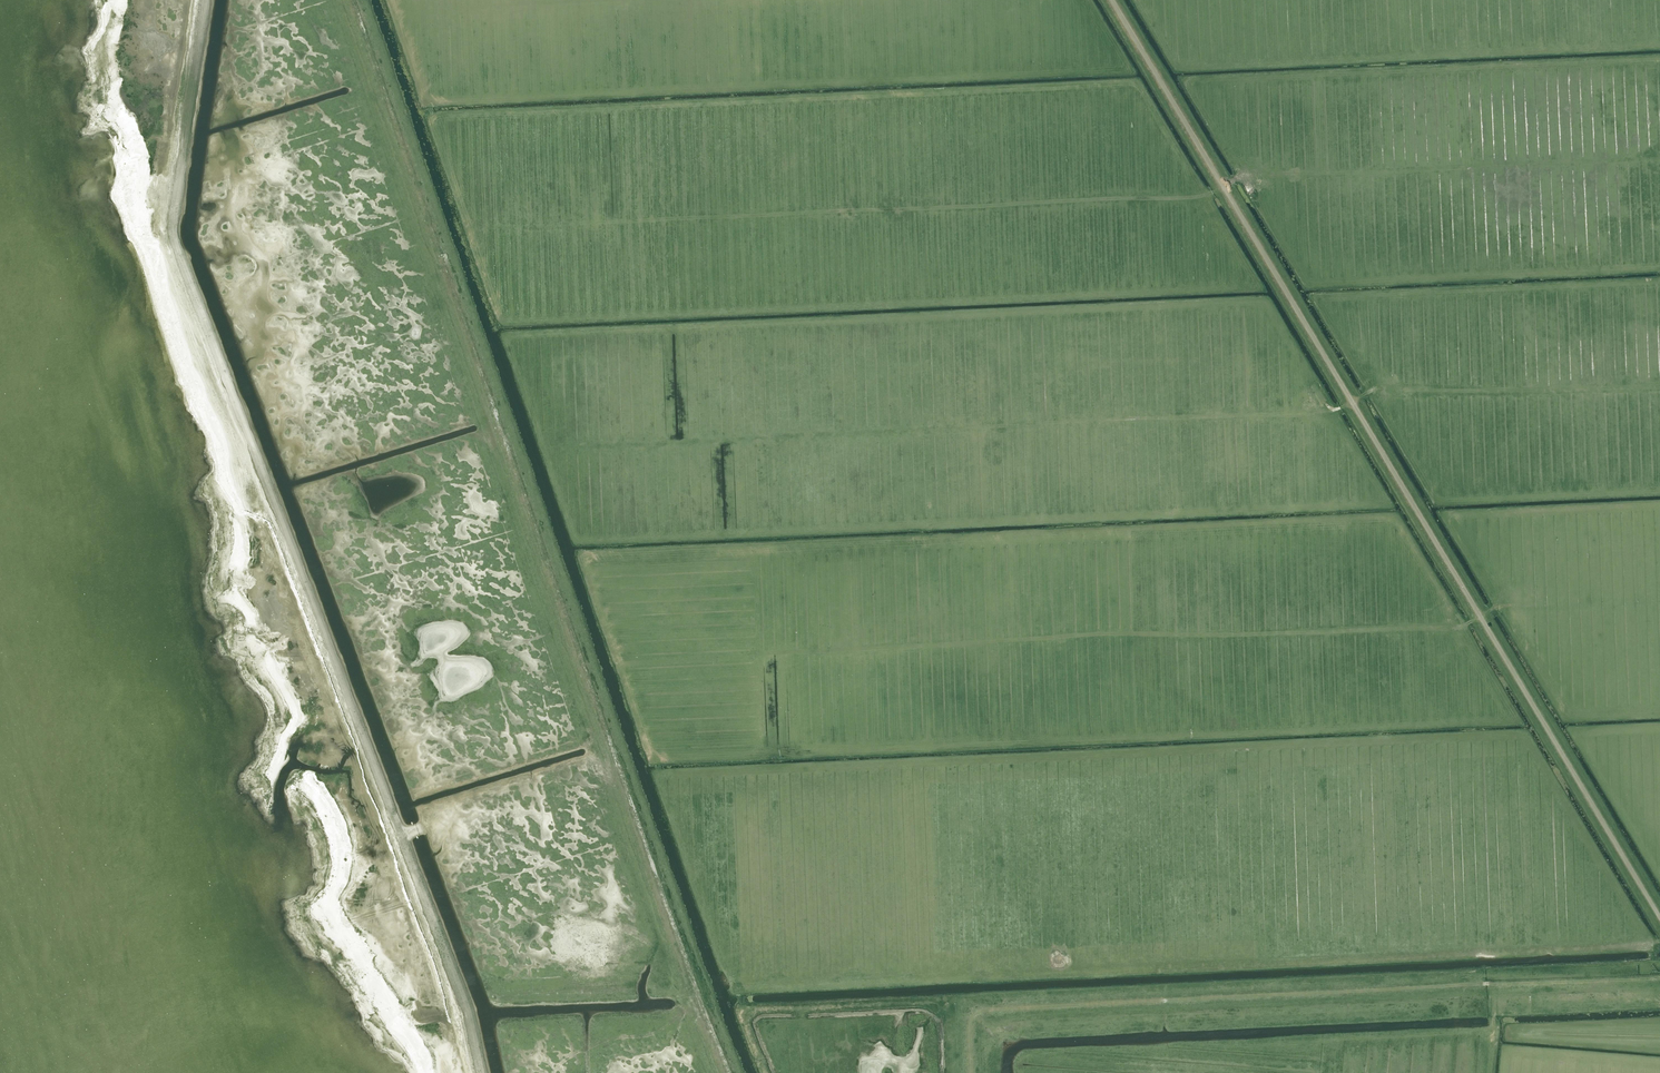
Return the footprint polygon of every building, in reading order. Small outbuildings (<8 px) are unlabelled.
[(1248,193),(1254,189),(1250,183),(1244,187),(1248,193)]
